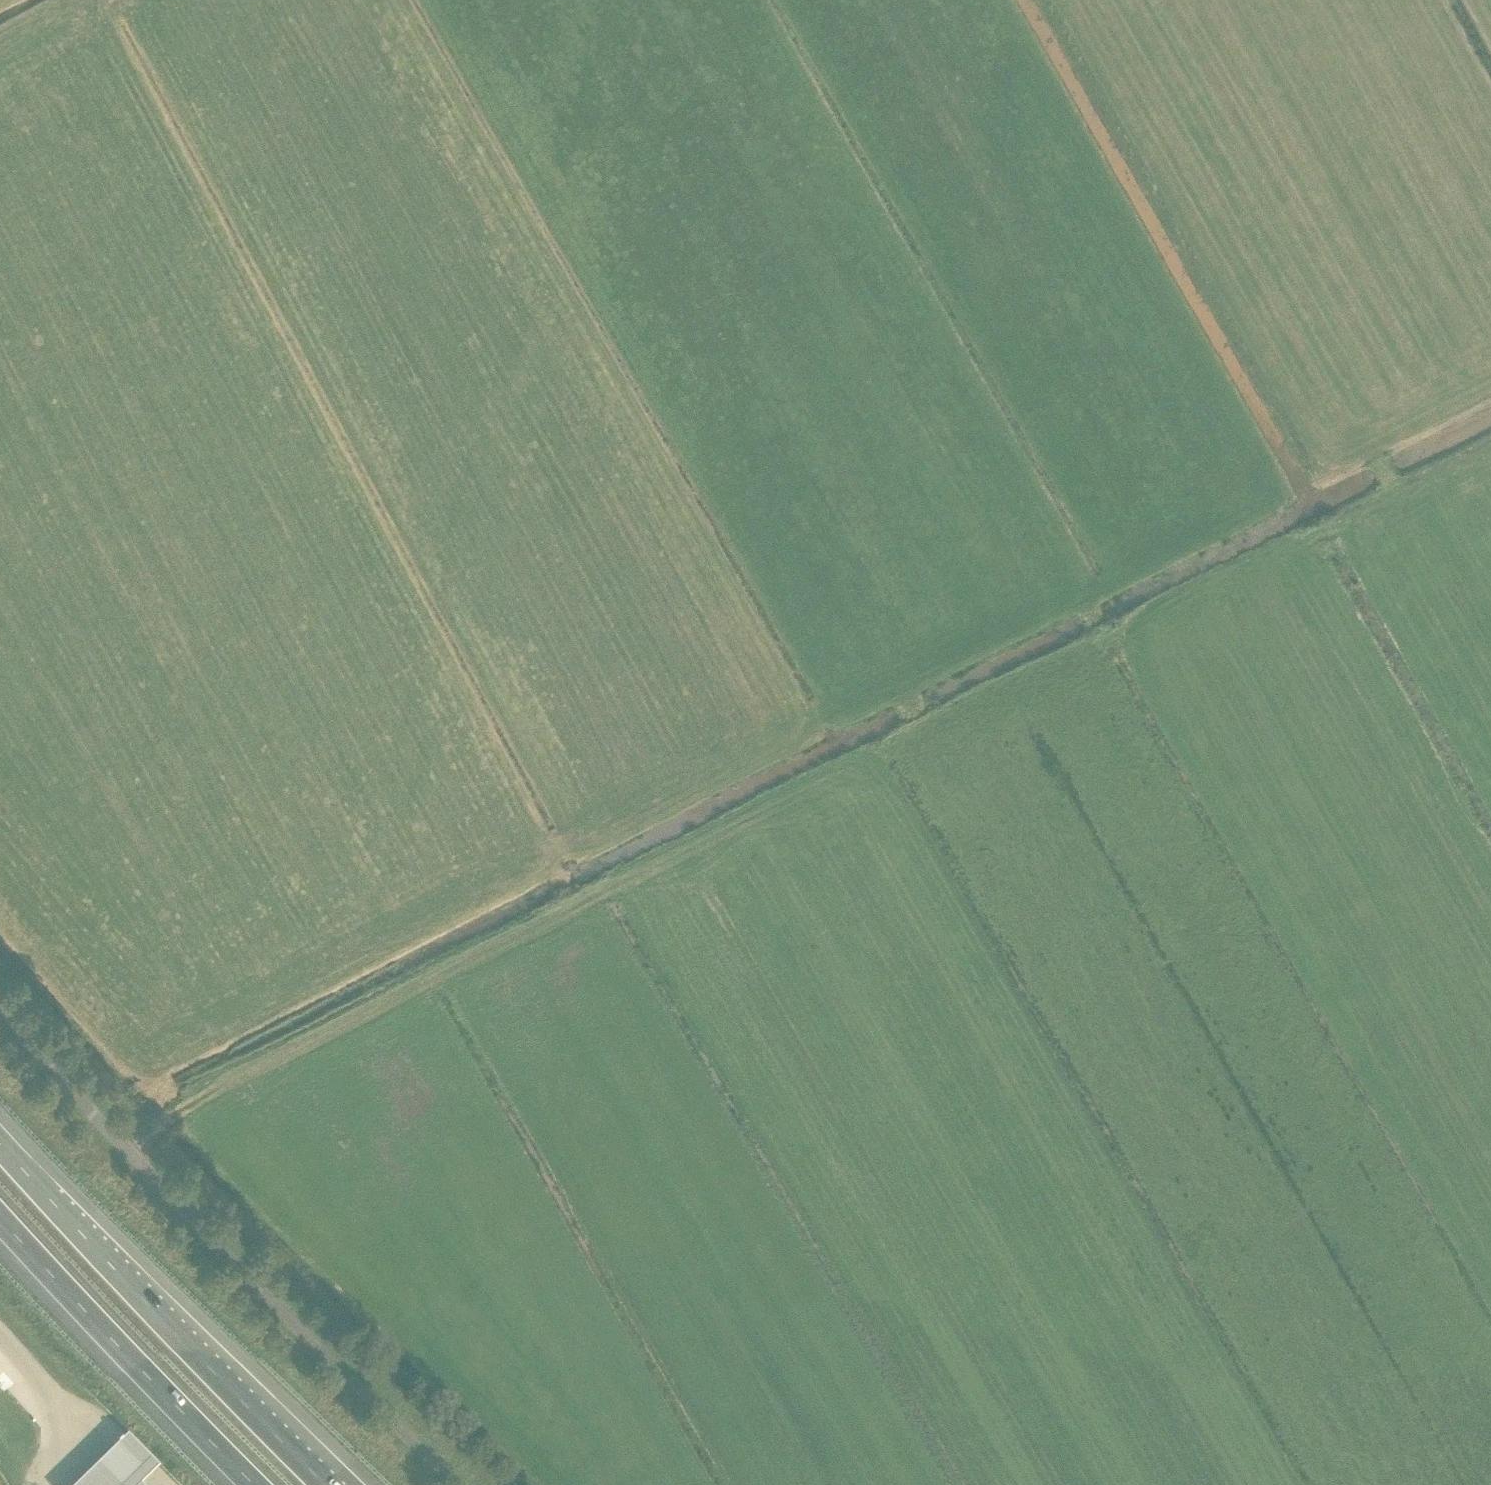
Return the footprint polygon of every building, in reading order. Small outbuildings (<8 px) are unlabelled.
[(127,1442),(83,1484),(143,1484),(157,1472),(127,1442)]
